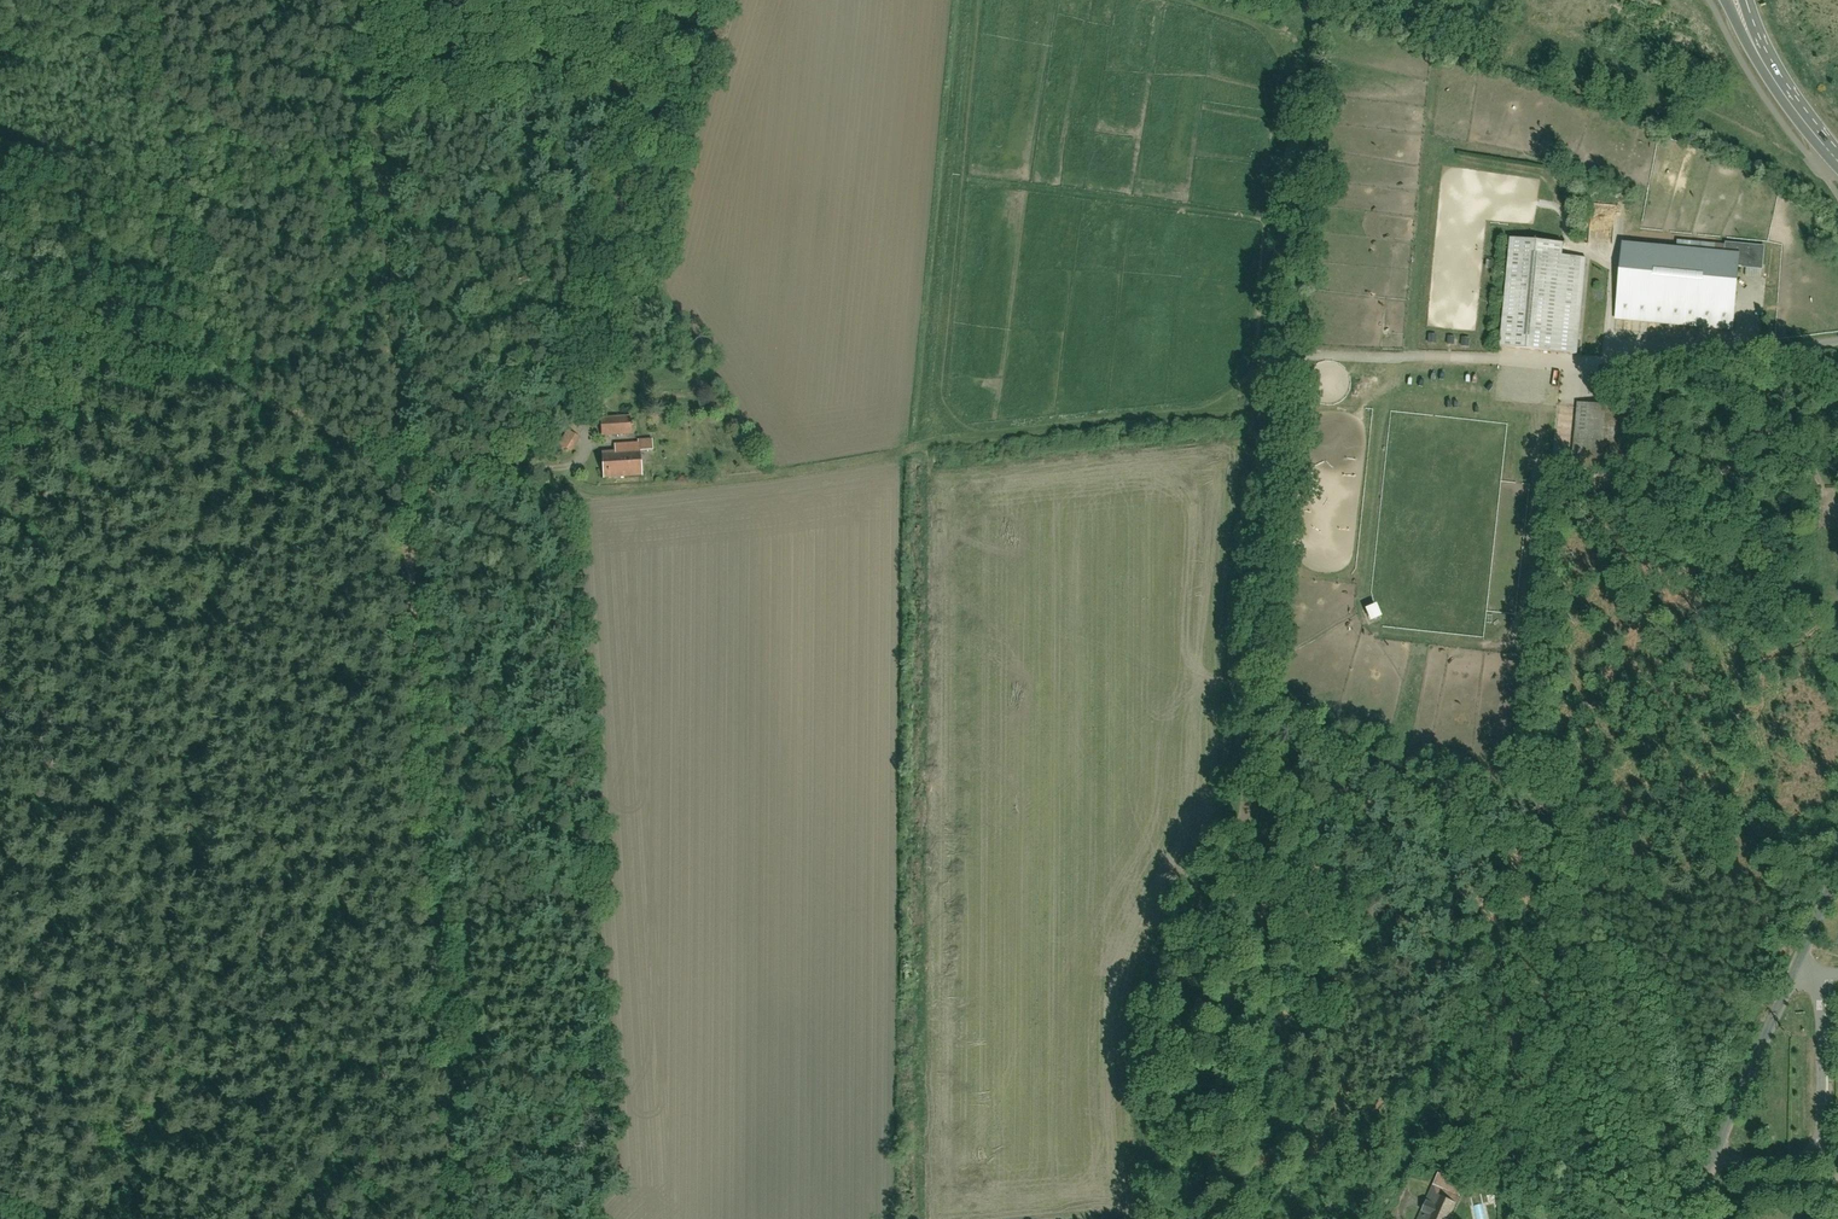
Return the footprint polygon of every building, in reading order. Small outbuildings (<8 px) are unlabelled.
[(1588,246),(1510,239),(1500,346),(1579,353),(1588,246)] [(1725,252),(1625,242),(1618,318),(1734,329),(1737,283),(1766,286),(1769,247),(1726,244),(1725,252)] [(1606,407),(1574,404),(1570,440),(1603,444),(1606,407)] [(607,436),(637,435),(636,425),(607,426),(607,436)] [(601,461),(601,477),(641,476),(640,451),(652,451),(652,438),(600,440),(601,461)] [(1371,608),(1376,621),(1388,616),(1383,603),(1371,608)] [(1418,1218),(1452,1218),(1468,1183),(1440,1170),(1418,1218)] [(1481,1203),(1472,1206),(1476,1218),(1486,1218),(1481,1203)]
